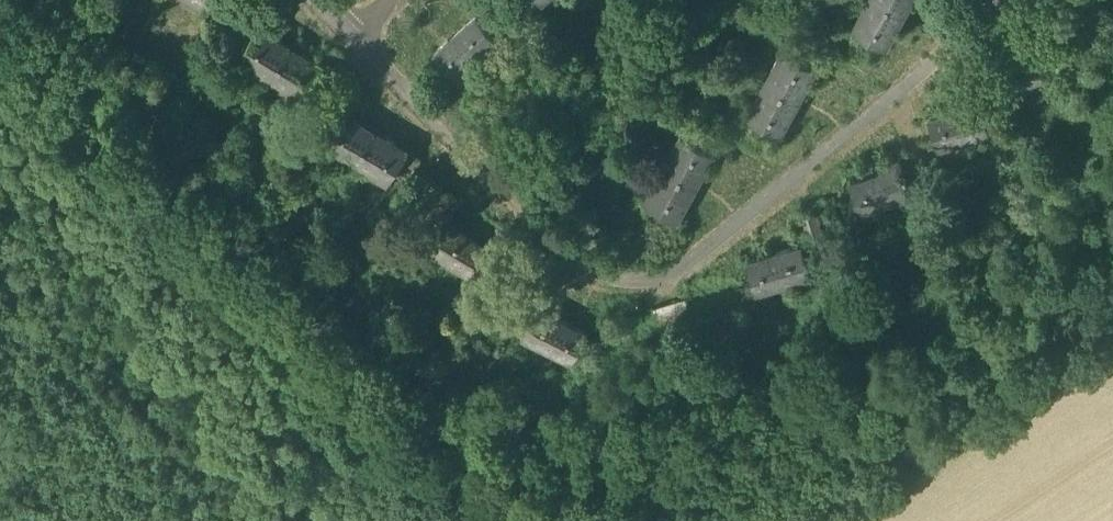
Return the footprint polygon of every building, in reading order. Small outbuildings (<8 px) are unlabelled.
[(496,0),(475,0),(483,9),(477,14),(482,20),(499,4),(496,0)] [(852,28),(886,47),(897,26),(891,23),(898,10),(879,0),(867,0),(852,28)] [(898,10),(904,0),(879,0),(898,10)] [(477,14),(433,52),(454,76),(498,38),(482,20),(477,14)] [(277,36),(258,24),(238,56),(270,75),(287,48),(274,40),(277,36)] [(300,56),(287,48),(270,75),(302,95),(322,63),(302,51),(300,56)] [(817,66),(783,48),(765,82),(793,97),(800,84),(805,87),(817,66)] [(793,97),(765,82),(747,115),(780,133),(791,113),(786,110),(793,97)] [(978,95),(960,101),(961,106),(929,116),(938,146),(989,130),(978,95)] [(361,120),(342,109),(323,141),(355,160),(372,133),(358,125),(361,120)] [(681,132),(663,165),(690,180),(697,168),(703,171),(715,151),(681,132)] [(384,140),(372,133),(355,160),(387,179),(406,148),(386,136),(384,140)] [(935,169),(927,147),(917,151),(924,173),(935,169)] [(917,151),(905,155),(913,177),(924,173),(917,151)] [(882,170),(850,181),(860,209),(910,192),(898,158),(880,164),(882,170)] [(690,180),(663,165),(645,199),(678,217),(689,196),(683,193),(690,180)] [(456,196),(442,188),(425,216),(445,228),(448,222),(442,218),(456,196)] [(826,244),(816,212),(801,217),(809,242),(801,245),(803,251),(826,244)] [(497,251),(448,222),(445,228),(433,248),(482,277),(497,251)] [(801,245),(746,261),(755,290),(810,274),(803,251),(801,245)] [(685,296),(654,307),(661,329),(692,318),(685,296)] [(586,331),(535,304),(531,311),(521,331),(572,358),(586,331)]
